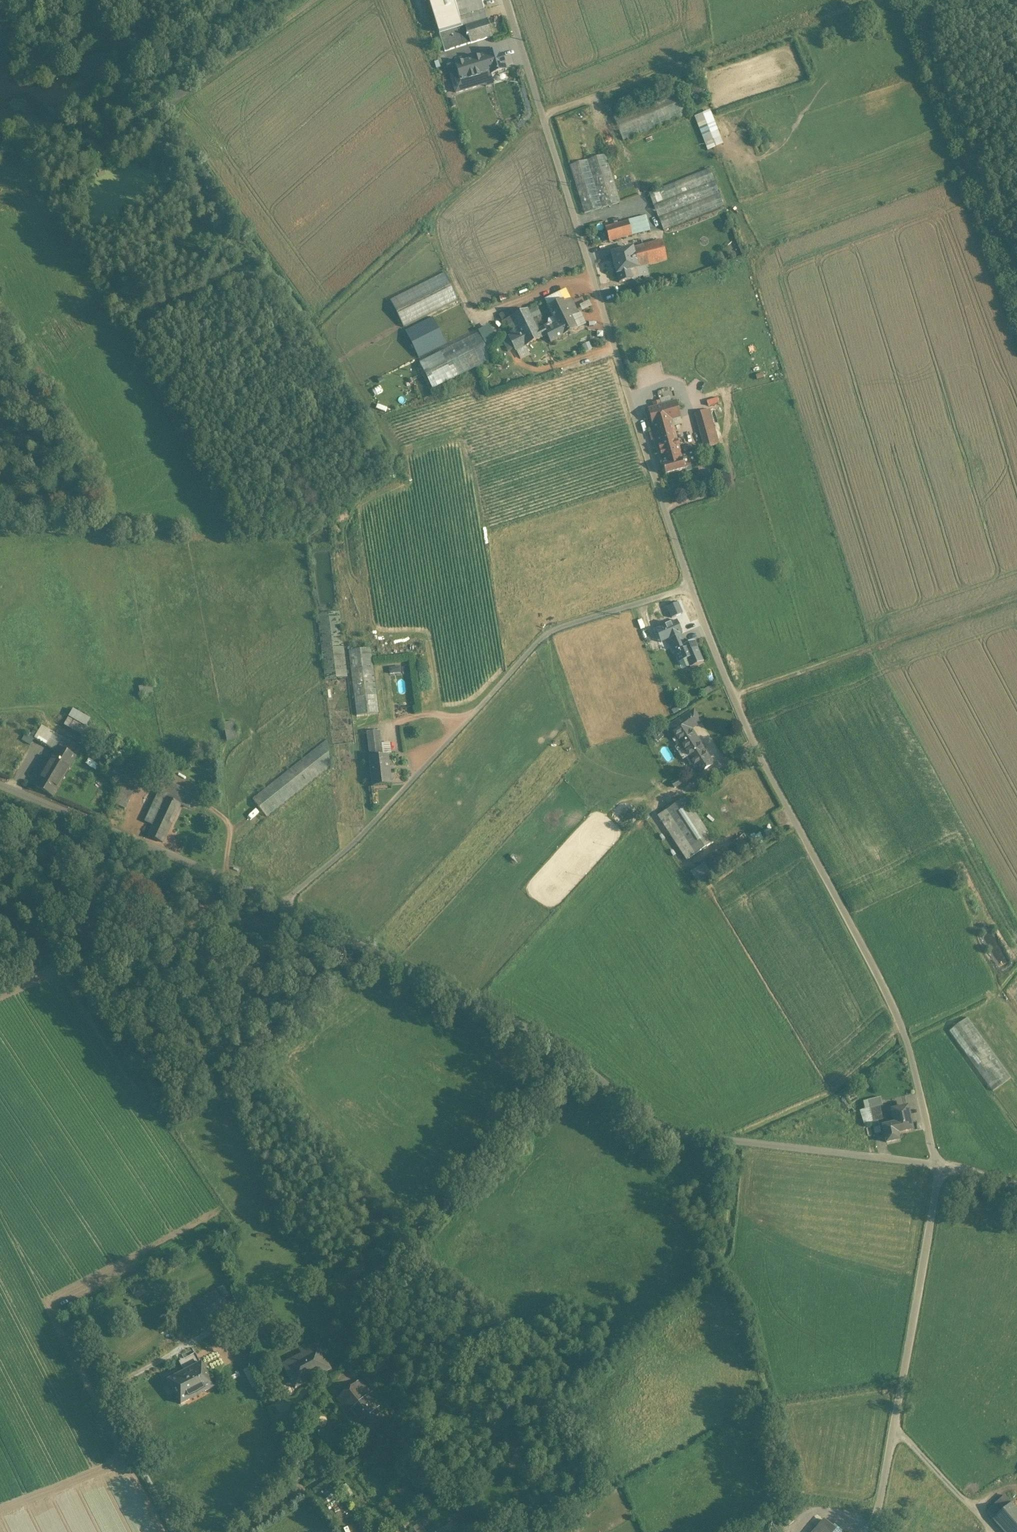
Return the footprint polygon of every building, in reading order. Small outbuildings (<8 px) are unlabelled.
[(439,35),(465,27),(487,20),(481,0),(428,0),(439,35)] [(487,20),(465,27),(470,44),(493,37),(487,20)] [(465,27),(439,35),(445,52),(470,44),(465,27)] [(500,51),(484,56),(490,75),(506,70),(500,51)] [(484,56),(449,67),(457,92),(492,81),(490,75),(484,56)] [(678,90),(613,116),(623,141),(688,115),(678,90)] [(712,110),(695,115),(706,150),(724,144),(722,138),(731,136),(725,118),(715,122),(712,110)] [(605,155),(569,166),(584,214),(620,203),(605,155)] [(709,169),(648,193),(663,231),(724,206),(709,169)] [(647,216),(605,227),(608,241),(650,231),(647,216)] [(662,241),(627,250),(632,270),(635,269),(653,264),(667,261),(664,248),(662,241)] [(673,246),(664,248),(667,261),(676,258),(673,246)] [(627,250),(612,254),(620,283),(633,279),(630,270),(632,270),(627,250)] [(653,264),(635,269),(637,276),(655,271),(653,264)] [(445,273),(389,301),(403,328),(459,300),(445,273)] [(559,293),(545,301),(548,308),(563,300),(559,293)] [(571,299),(564,303),(564,302),(564,301),(563,301),(563,300),(548,308),(557,325),(545,331),(545,332),(547,336),(550,343),(578,329),(572,317),(578,314),(571,299)] [(460,304),(404,332),(418,359),(474,331),(460,304)] [(527,310),(511,318),(518,333),(509,338),(516,351),(541,338),(538,331),(527,310)] [(579,313),(578,314),(572,317),(578,329),(585,325),(579,313)] [(491,325),(480,330),(487,344),(498,339),(491,325)] [(544,328),(538,331),(541,338),(547,336),(545,332),(545,331),(544,328)] [(478,333),(419,363),(433,390),(492,361),(478,333)] [(676,402),(648,410),(661,460),(680,453),(671,421),(681,418),(676,402)] [(709,410),(694,414),(704,449),(719,445),(709,410)] [(693,452),(681,456),(685,468),(691,466),(690,464),(696,462),(693,452)] [(680,453),(661,460),(663,466),(663,465),(666,475),(685,470),(685,468),(681,456),(680,453)] [(672,619),(684,613),(679,602),(667,607),(672,619)] [(354,679),(345,611),(321,614),(330,682),(354,679)] [(694,641),(685,645),(681,635),(668,640),(679,664),(687,660),(690,669),(703,663),(694,641)] [(156,674),(136,679),(140,696),(161,691),(156,674)] [(694,711),(683,718),(690,729),(701,722),(694,711)] [(91,729),(69,717),(64,725),(86,738),(91,729)] [(690,729),(683,718),(669,727),(699,774),(713,765),(690,729)] [(240,740),(236,723),(223,726),(226,743),(240,740)] [(42,726),(35,739),(57,752),(52,759),(69,769),(81,749),(42,726)] [(380,731),(367,732),(370,758),(383,756),(380,731)] [(35,739),(23,732),(17,743),(29,749),(35,739)] [(328,740),(252,800),(267,818),(331,767),(328,740)] [(370,758),(373,787),(392,785),(388,756),(383,756),(370,758)] [(69,769),(52,759),(36,787),(53,797),(69,769)] [(679,780),(672,784),(674,789),(681,784),(679,780)] [(114,805),(125,810),(134,788),(123,784),(114,805)] [(163,789),(155,807),(161,810),(166,798),(169,792),(163,789)] [(184,799),(169,792),(166,798),(181,805),(184,799)] [(166,798),(161,810),(155,807),(147,823),(153,826),(155,822),(169,829),(181,805),(166,798)] [(192,803),(184,799),(181,805),(189,809),(192,803)] [(685,799),(658,817),(686,860),(713,843),(685,799)] [(169,829),(155,822),(153,826),(148,836),(163,843),(169,829)] [(718,851),(702,862),(705,868),(691,877),(697,886),(727,866),(718,851)] [(1008,1074),(990,1088),(1016,1125),(1016,1087),(1008,1074)] [(880,1098),(866,1102),(868,1109),(882,1106),(880,1098)] [(882,1106),(868,1109),(868,1110),(872,1123),(878,1122),(886,1120),(882,1106)] [(907,1107),(891,1111),(894,1125),(883,1127),(886,1144),(898,1141),(897,1134),(912,1131),(907,1107)] [(872,1123),(868,1110),(865,1110),(859,1112),(862,1126),(872,1123)] [(878,1122),(872,1123),(874,1133),(881,1132),(878,1122)] [(223,1284),(194,1301),(207,1322),(230,1309),(224,1299),(229,1295),(223,1284)] [(320,1336),(279,1358),(283,1365),(318,1345),(322,1352),(327,1349),(320,1336)] [(318,1345),(283,1365),(296,1388),(331,1369),(322,1352),(318,1345)] [(201,1364),(193,1350),(180,1357),(188,1371),(169,1381),(181,1405),(214,1387),(202,1364),(201,1364)] [(359,1381),(338,1398),(349,1412),(370,1395),(359,1381)] [(370,1395),(349,1412),(367,1436),(389,1419),(370,1395)] [(401,1500),(413,1495),(409,1485),(397,1489),(401,1500)] [(1005,1496),(987,1513),(993,1520),(1011,1502),(1005,1496)] [(1011,1502),(993,1520),(1004,1531),(1016,1531),(1016,1509),(1011,1502)] [(815,1531),(838,1531),(824,1521),(815,1531)] [(428,1531),(445,1531),(446,1531),(440,1523),(428,1531)]
